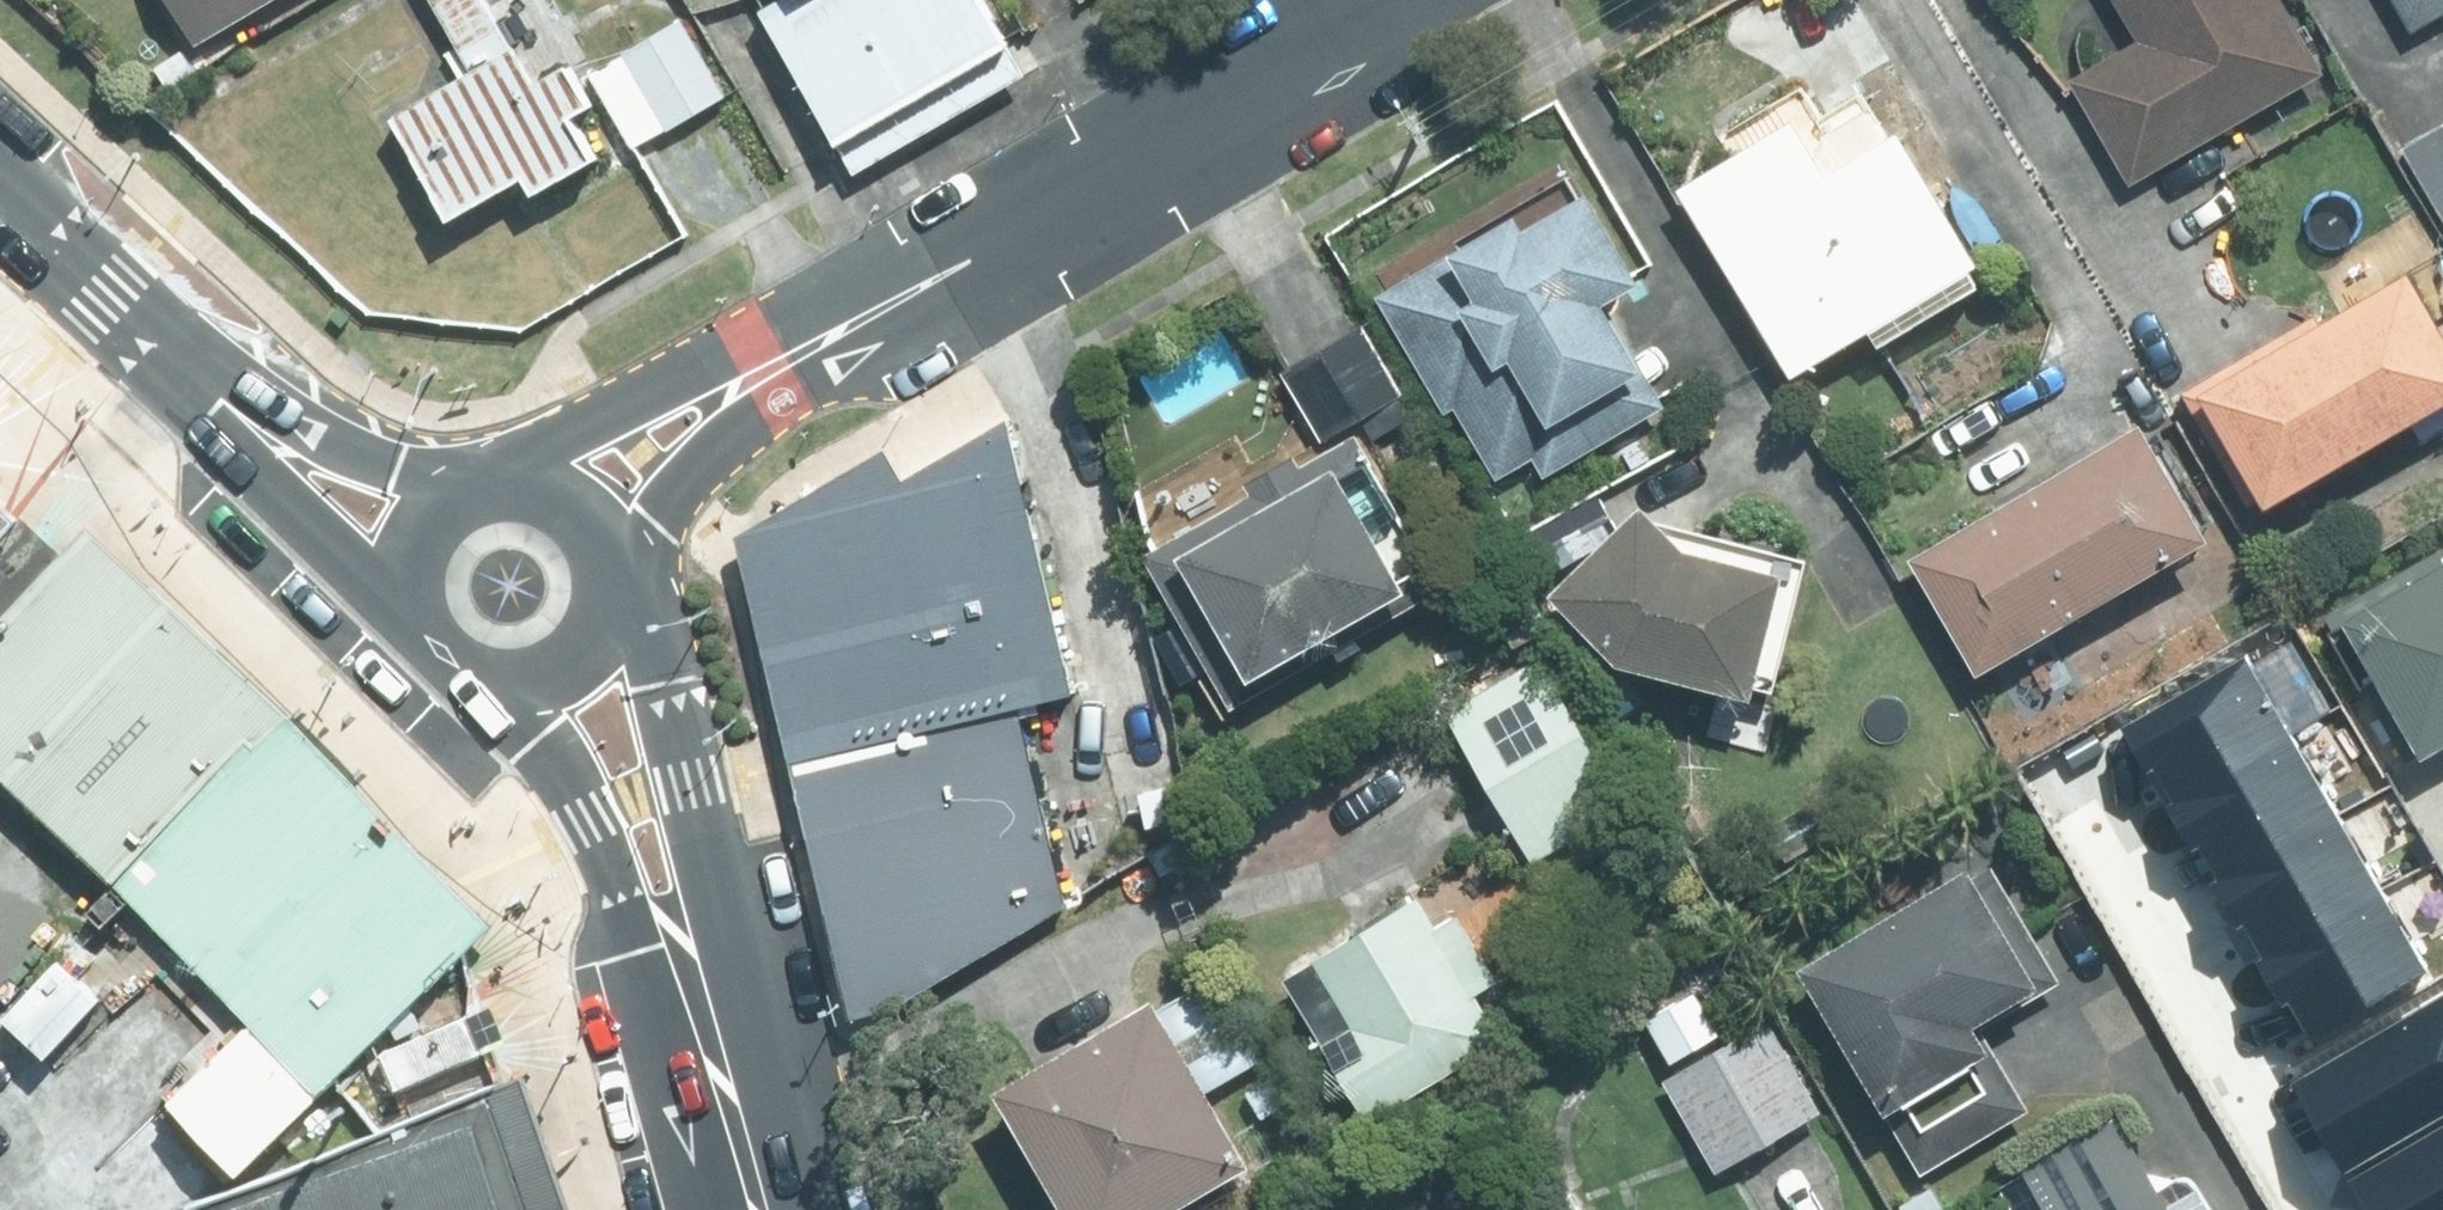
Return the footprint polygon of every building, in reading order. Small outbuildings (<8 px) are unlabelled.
[(285,0),(172,0),(201,49),(285,0)] [(396,120),(458,226),(533,181),(544,201),(604,167),(580,122),(597,112),(573,70),(540,89),(517,50),(513,53),(481,0),(429,0),(472,76),(396,120)] [(764,12),(840,144),(1011,45),(985,0),(785,0),(764,12)] [(2144,35),(2075,75),(2137,180),(2336,65),(2298,0),(2124,0),(2144,35)] [(2415,28),(2442,12),(2442,0),(2399,0),(2415,28)] [(686,18),(591,72),(636,149),(730,94),(686,18)] [(1808,368),(2000,254),(1920,120),(1904,130),(1885,98),(1881,101),(1871,85),(1817,117),(1811,108),(1694,177),(1808,368)] [(2410,145),(2442,201),(2442,126),(2410,145)] [(1534,203),(1386,290),(1454,407),(1461,403),(1504,475),(1540,454),(1552,474),(1673,402),(1652,366),(1664,361),(1625,293),(1661,273),(1609,180),(1544,219),(1534,203)] [(2333,315),(2328,306),(2189,387),(2257,501),(2283,486),(2290,498),(2418,421),(2428,439),(2442,430),(2442,270),(2434,255),(2333,315)] [(1407,383),(1368,317),(1285,365),(1325,433),(1365,410),(1382,439),(1417,418),(1400,388),(1407,383)] [(821,757),(1020,695),(1087,685),(1020,413),(780,552),(821,757)] [(2163,414),(1928,550),(1996,668),(2231,531),(2163,414)] [(1237,698),(1452,577),(1365,423),(1150,544),(1237,698)] [(1639,464),(1659,451),(1647,432),(1627,445),(1639,464)] [(1775,685),(1806,560),(1709,537),(1664,490),(1570,582),(1639,652),(1775,685)] [(2442,745),(2442,543),(2330,608),(2414,755),(2438,741),(2441,746),(2442,745)] [(255,732),(60,555),(0,621),(0,766),(123,878),(255,732)] [(1552,623),(1536,592),(1501,613),(1519,641),(1552,623)] [(1633,801),(1545,654),(1449,711),(1538,858),(1633,801)] [(1623,709),(1645,695),(1631,672),(1610,686),(1623,709)] [(1020,695),(821,757),(892,981),(1091,919),(1020,695)] [(250,1170),(472,950),(255,732),(123,878),(258,1018),(179,1096),(250,1170)] [(1177,782),(1147,787),(1154,821),(1184,816),(1177,782)] [(1924,1169),(2036,1104),(1987,1021),(2065,975),(1994,854),(1815,960),(1876,1064),(1865,1070),(1924,1169)] [(1437,925),(1420,896),(1291,973),(1378,1117),(1508,1039),(1479,991),(1502,977),(1460,911),(1437,925)] [(2442,1114),(2442,982),(2403,1003),(2360,919),(2266,968),(2242,924),(2172,961),(2224,1061),(2233,1056),(2278,1142),(2346,1108),(2369,1152),(2442,1114)] [(61,1048),(112,993),(69,955),(18,1009),(61,1048)] [(1220,974),(1178,998),(1174,989),(1014,1083),(1087,1209),(1179,1209),(1270,1157),(1223,1075),(1265,1051),(1220,974)] [(385,1041),(401,1078),(492,1040),(476,1003),(385,1041)] [(1827,1105),(1775,1014),(1669,1076),(1723,1167),(1827,1105)] [(1270,1115),(1293,1101),(1279,1079),(1256,1093),(1270,1115)] [(189,1201),(193,1209),(534,1209),(493,1095),(189,1201)] [(2205,1187),(2174,1204),(2123,1113),(2027,1167),(2051,1209),(2218,1209),(2205,1187)] [(1563,1177),(1543,1189),(1550,1201),(1544,1205),(1547,1209),(1590,1209),(1576,1186),(1570,1189),(1563,1177)] [(1958,1203),(1944,1178),(1908,1199),(1915,1209),(1946,1209),(1958,1203)]
